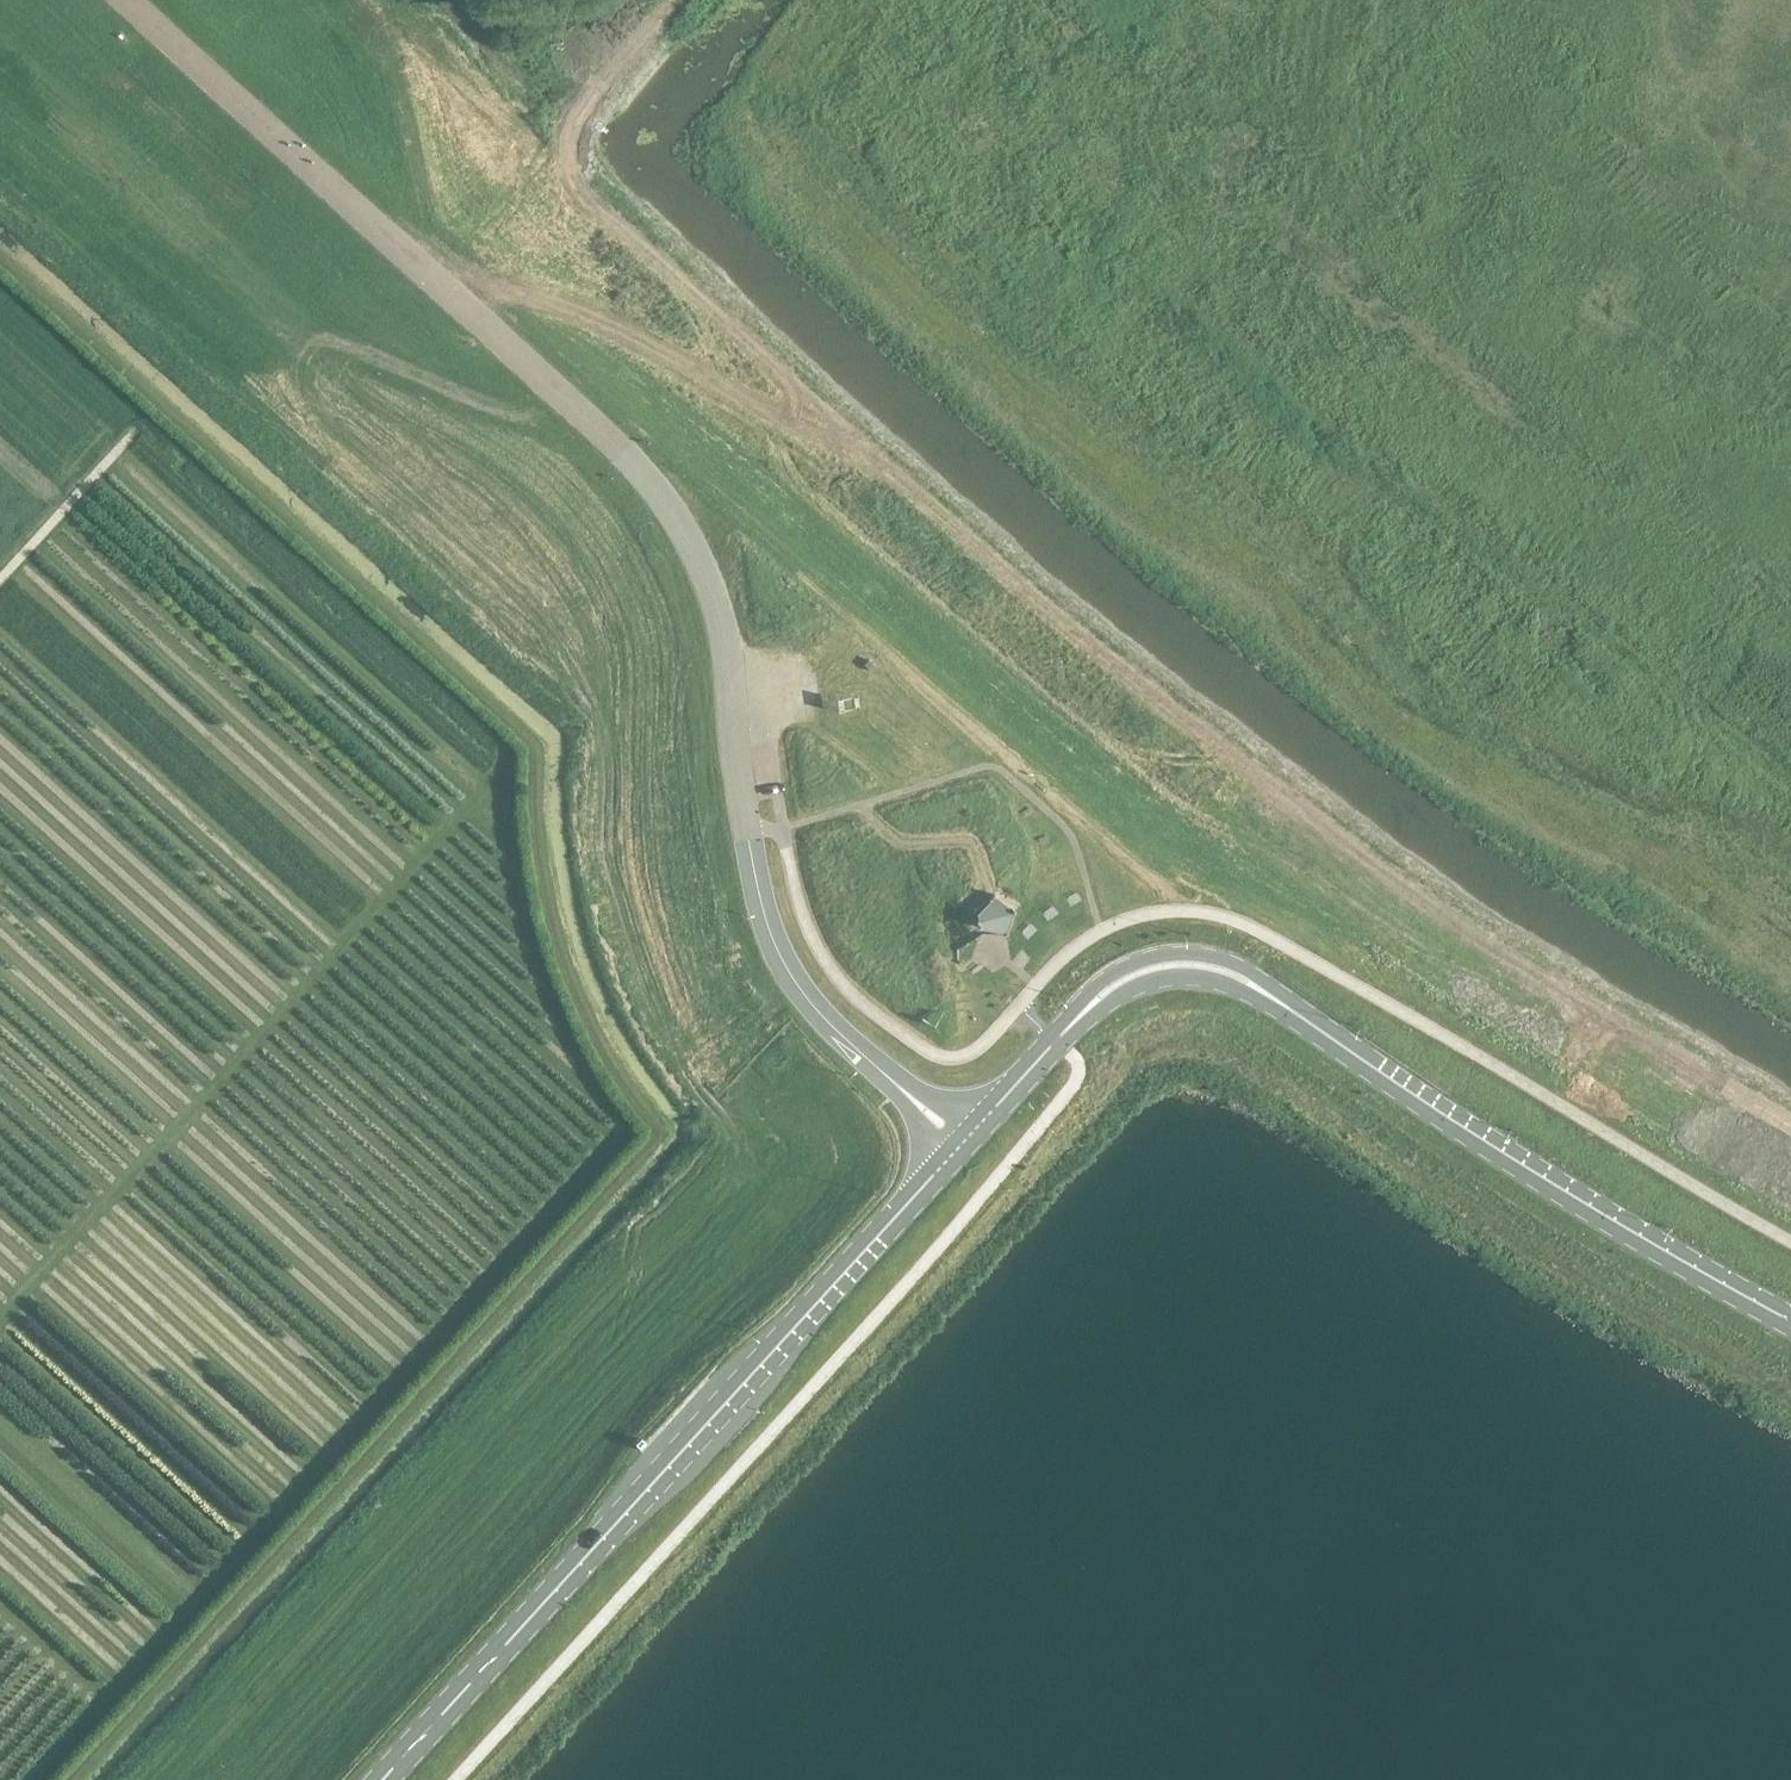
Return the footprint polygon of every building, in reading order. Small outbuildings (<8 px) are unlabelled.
[(875,665),(869,659),(864,664),(871,671),(875,665)] [(977,910),(982,931),(1006,932),(1014,907),(995,894),(977,910)]
